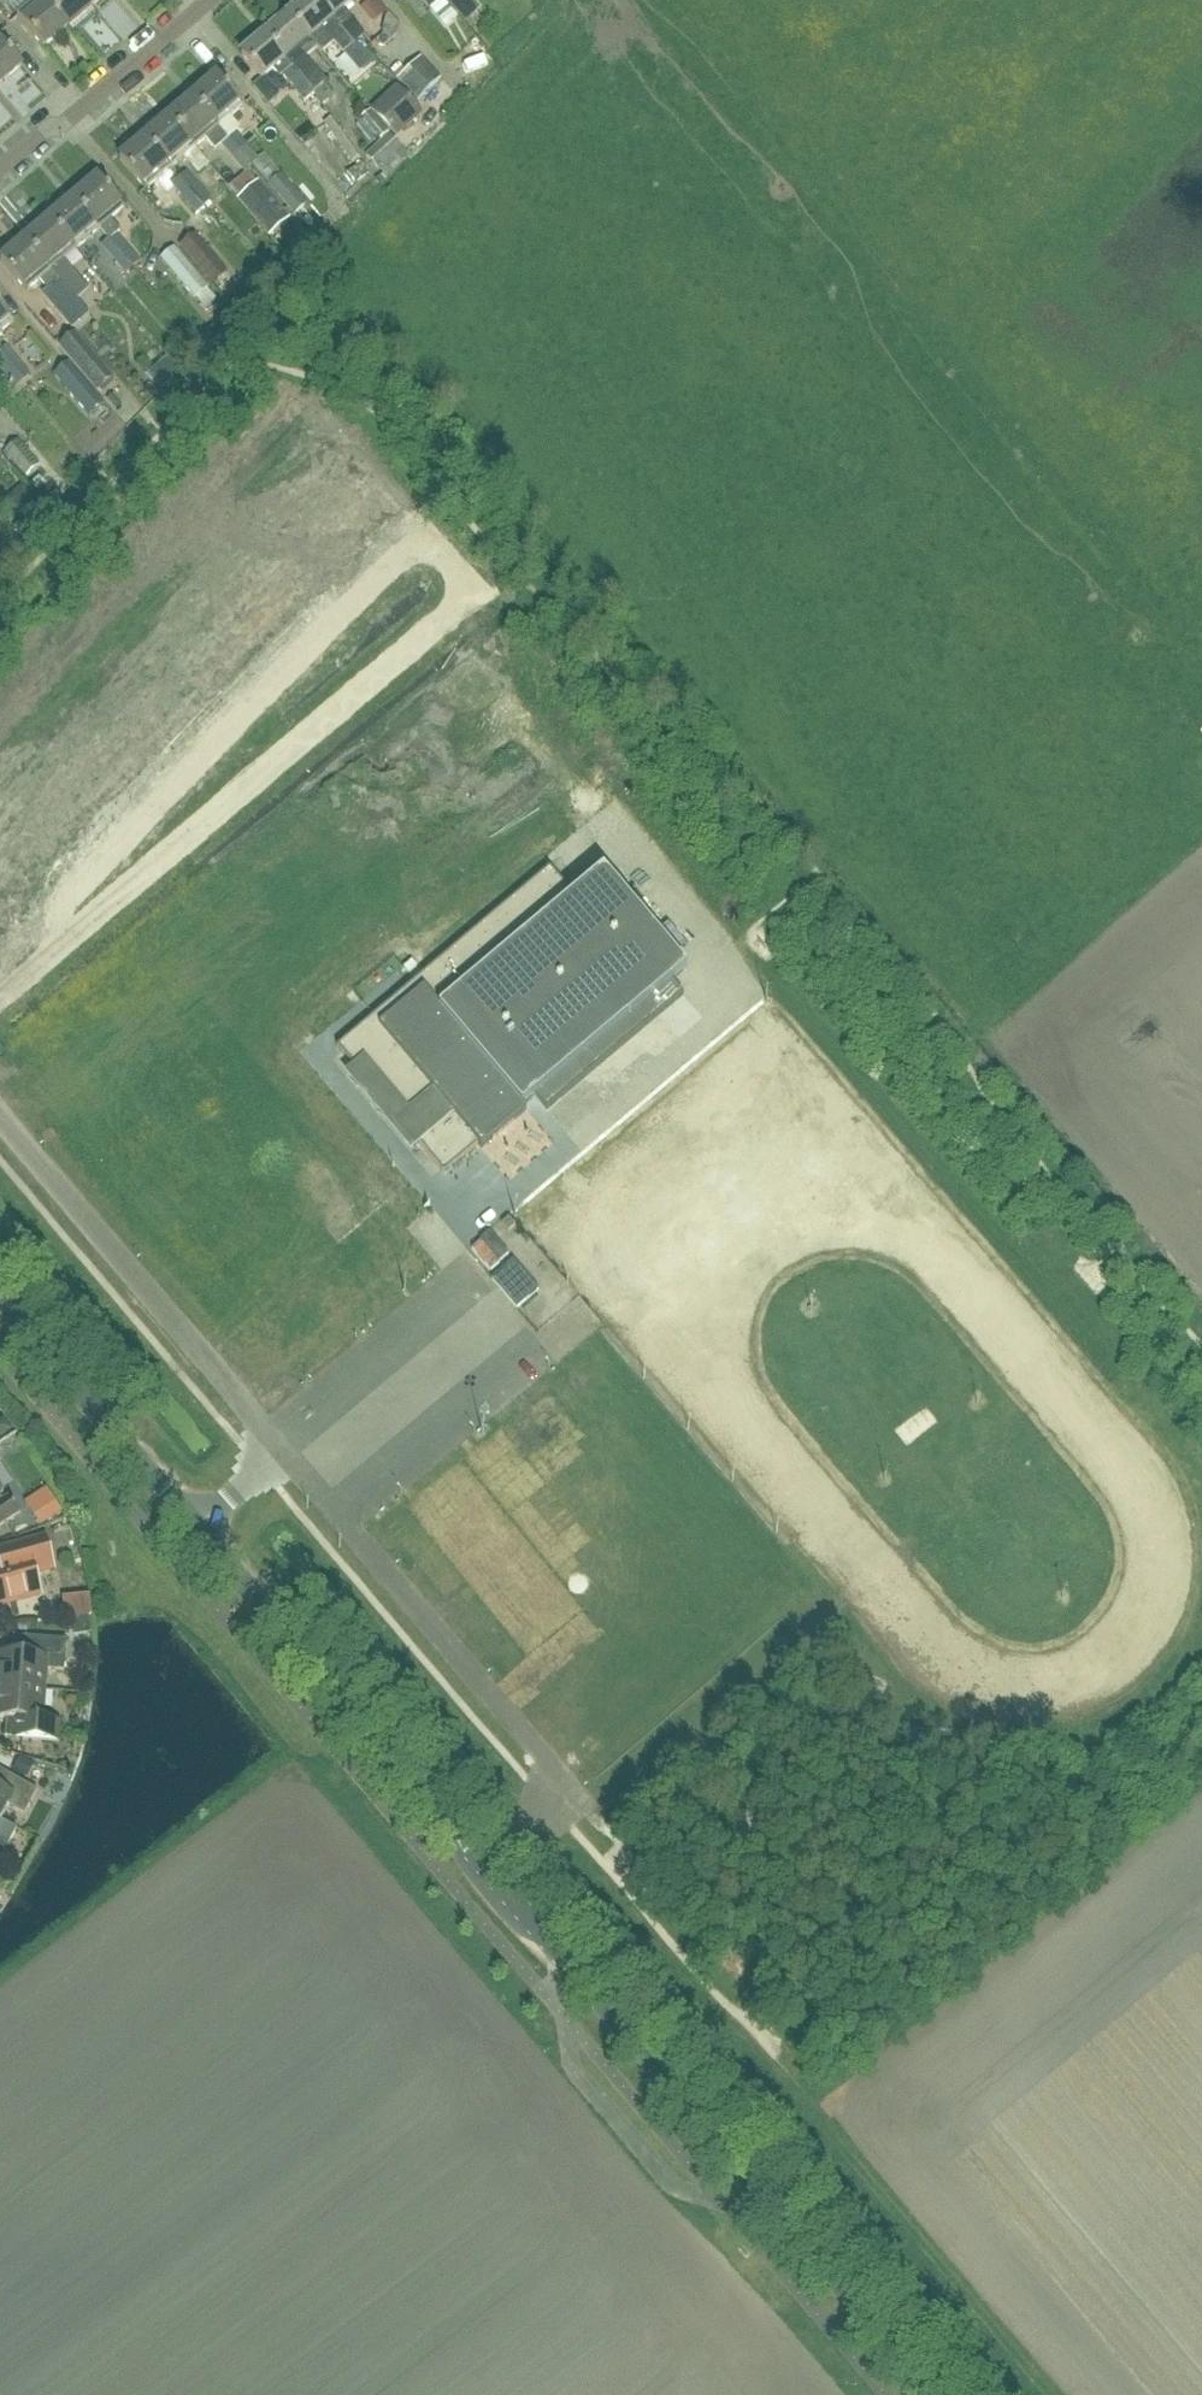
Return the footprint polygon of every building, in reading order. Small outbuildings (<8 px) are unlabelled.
[(29,8),(17,18),(43,49),(68,29),(44,0),(27,0),(29,8)] [(68,29),(92,9),(85,0),(44,0),(68,29)] [(92,9),(102,0),(85,0),(92,9)] [(315,0),(308,0),(289,17),(309,40),(310,40),(318,50),(321,54),(334,42),(344,53),(354,44),(350,41),(339,28),(333,21),(333,20),(315,0)] [(333,20),(356,0),(315,0),(333,20)] [(430,12),(441,2),(439,0),(420,0),(430,12)] [(309,40),(289,17),(265,37),(306,84),(314,94),(326,84),(306,60),(318,50),(310,40),(309,40)] [(350,41),(354,44),(363,37),(348,20),(339,28),(350,41)] [(399,50),(404,29),(388,26),(383,46),(399,50)] [(306,84),(265,37),(241,58),(261,81),(263,79),(272,71),(280,80),(283,77),(296,93),(306,84)] [(22,69),(0,43),(0,88),(22,69)] [(418,60),(396,79),(414,102),(437,83),(418,60)] [(193,100),(219,131),(243,111),(217,79),(193,100)] [(395,140),(419,117),(397,91),(372,114),(395,140)] [(228,142),(219,131),(193,100),(168,120),(194,151),(205,142),(215,153),(222,148),(228,142)] [(194,151),(168,120),(144,140),(170,172),(194,151)] [(306,151),(323,161),(334,141),(318,131),(306,151)] [(382,176),(406,155),(389,136),(365,158),(382,176)] [(222,148),(233,161),(245,151),(234,137),(228,142),(222,148)] [(170,172),(144,140),(119,161),(145,192),(170,172)] [(257,164),(245,151),(233,161),(244,174),(257,164)] [(173,188),(184,201),(197,191),(186,177),(173,188)] [(282,179),(268,191),(293,219),(306,207),(282,179)] [(74,202),(100,233),(109,244),(103,249),(114,263),(127,252),(115,239),(120,235),(111,224),(125,212),(99,181),(74,202)] [(288,223),(257,186),(238,201),(270,238),(288,223)] [(208,205),(197,191),(184,201),(196,215),(208,205)] [(50,222),(76,253),(100,233),(74,202),(50,222)] [(50,222),(25,242),(51,273),(75,302),(87,292),(63,263),(76,253),(50,222)] [(210,288),(226,274),(194,236),(178,249),(210,288)] [(75,302),(51,273),(25,242),(0,263),(26,294),(40,282),(49,294),(45,297),(72,330),(88,317),(75,302)] [(138,266),(127,252),(114,263),(125,276),(138,266)] [(208,291),(187,266),(173,278),(194,302),(208,291)] [(15,326),(0,309),(0,339),(15,326)] [(96,393),(112,379),(75,334),(58,348),(96,393)] [(4,377),(17,367),(5,353),(0,358),(0,372),(4,377)] [(28,380),(17,367),(4,377),(15,390),(28,380)] [(82,381),(67,394),(87,417),(102,405),(82,381)] [(26,479),(40,467),(18,441),(4,453),(26,479)] [(256,463),(265,477),(278,469),(269,454),(256,463)] [(20,488),(0,505),(0,506),(12,520),(32,503),(20,488)] [(11,543),(0,531),(0,552),(11,543)] [(573,898),(549,871),(336,1050),(443,1177),(535,1099),(547,1113),(683,998),(672,984),(686,972),(603,873),(573,898)] [(501,1226),(508,1234),(515,1228),(508,1221),(501,1226)] [(479,1242),(499,1265),(509,1256),(489,1233),(479,1242)] [(497,1288),(516,1311),(538,1292),(513,1262),(491,1281),(497,1288)] [(452,1274),(437,1285),(446,1297),(461,1286),(452,1274)] [(539,1330),(560,1362),(606,1332),(585,1300),(539,1330)] [(382,1332),(397,1348),(428,1319),(414,1303),(382,1332)] [(345,1367),(367,1357),(360,1342),(338,1352),(345,1367)] [(27,1504),(45,1528),(66,1513),(48,1489),(27,1504)] [(18,1516),(19,1516),(8,1500),(3,1503),(0,1498),(0,1528),(18,1516)] [(34,1577),(53,1571),(44,1539),(0,1552),(0,1568),(1,1571),(0,1571),(0,1608),(40,1597),(34,1577)] [(92,1597),(64,1596),(63,1619),(92,1620),(92,1597)] [(66,1642),(33,1640),(31,1659),(0,1657),(0,1689),(44,1692),(46,1672),(63,1673),(66,1642)] [(60,1724),(42,1723),(44,1692),(0,1689),(0,1720),(26,1722),(25,1742),(58,1744),(60,1724)] [(25,1782),(32,1768),(18,1761),(11,1774),(25,1782)] [(1,1822),(8,1808),(24,1817),(37,1792),(11,1778),(2,1793),(0,1792),(0,1822),(1,1822)] [(17,1831),(1,1822),(0,1822),(0,1862),(17,1831)]
